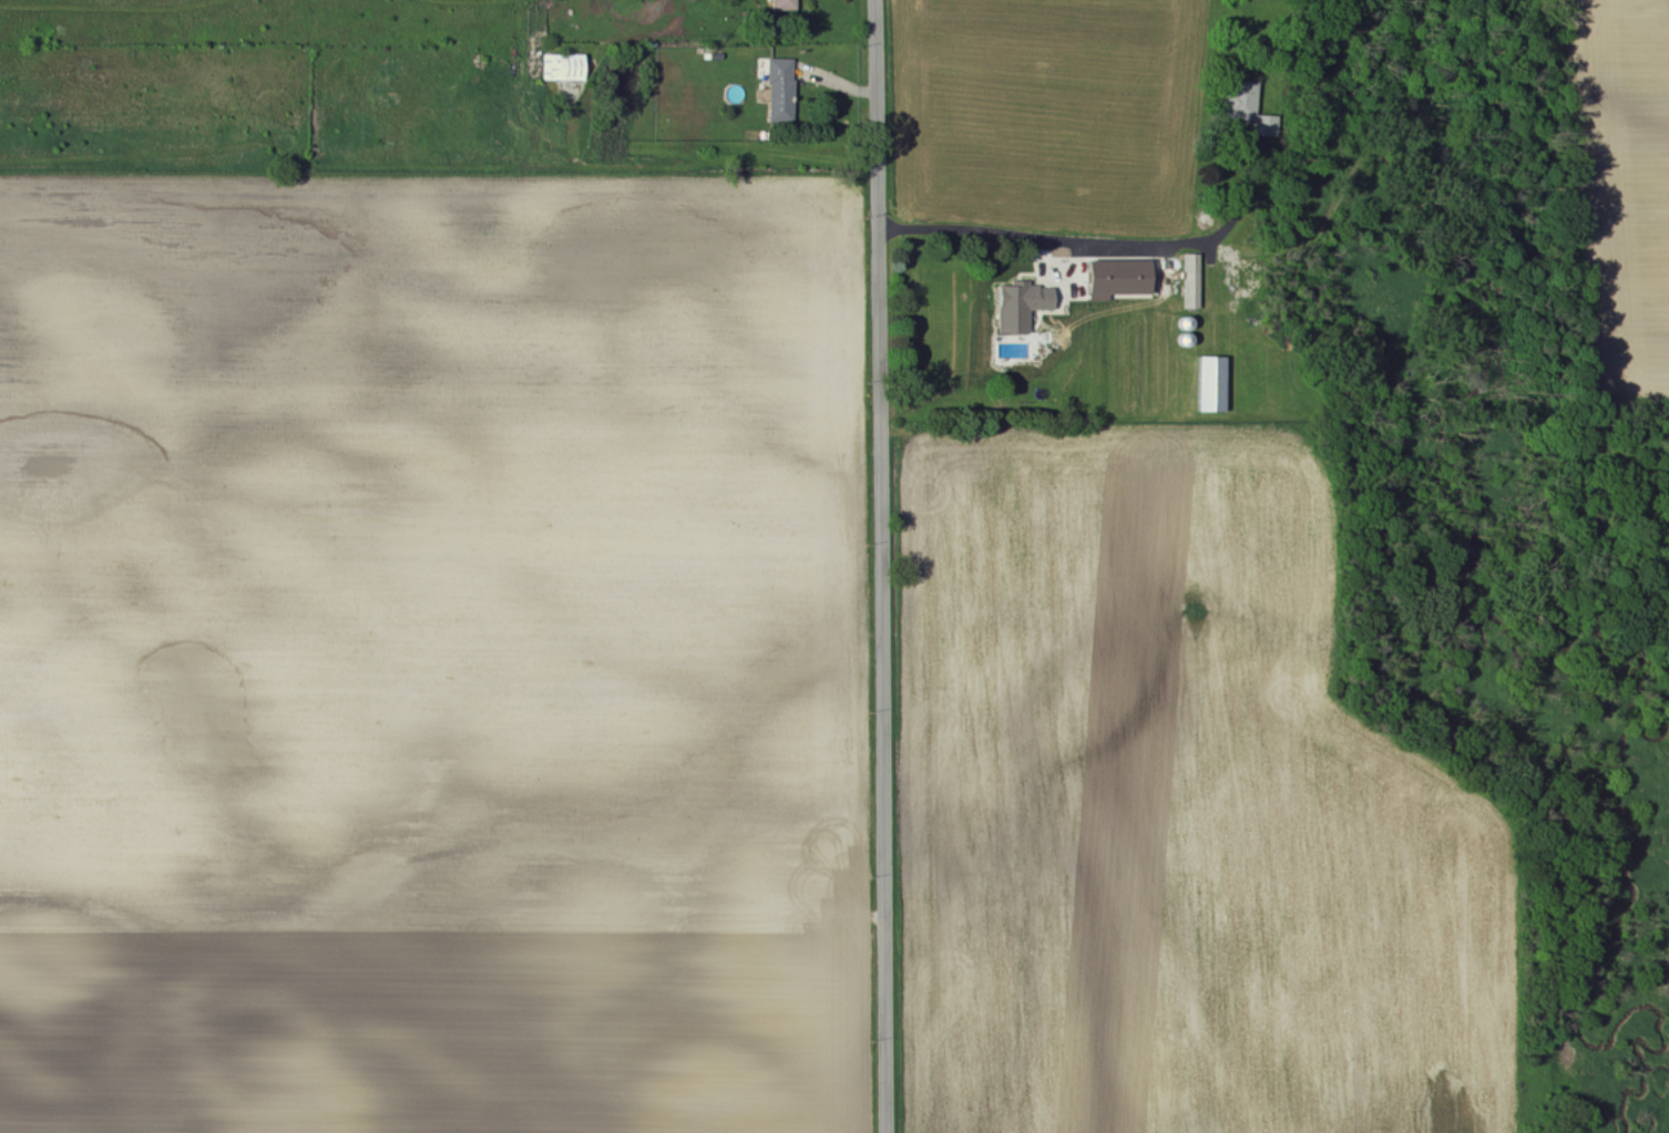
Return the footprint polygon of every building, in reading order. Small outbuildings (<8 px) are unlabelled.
[(771,11),(795,11),(795,0),(771,0),(771,11)] [(543,81),(583,82),(584,56),(543,55),(543,81)] [(794,120),(791,59),(766,60),(769,121),(794,120)] [(1255,117),(1257,83),(1227,82),(1225,121),(1256,122),(1255,136),(1276,137),(1277,118),(1255,117)] [(1200,255),(1185,255),(1186,310),(1201,309),(1200,255)] [(1109,295),(1151,295),(1151,262),(1088,262),(1088,301),(1109,301),(1109,295)] [(998,287),(998,335),(1029,335),(1029,311),(1053,311),(1053,286),(998,287)] [(1226,413),(1227,358),(1200,357),(1198,413),(1226,413)]
